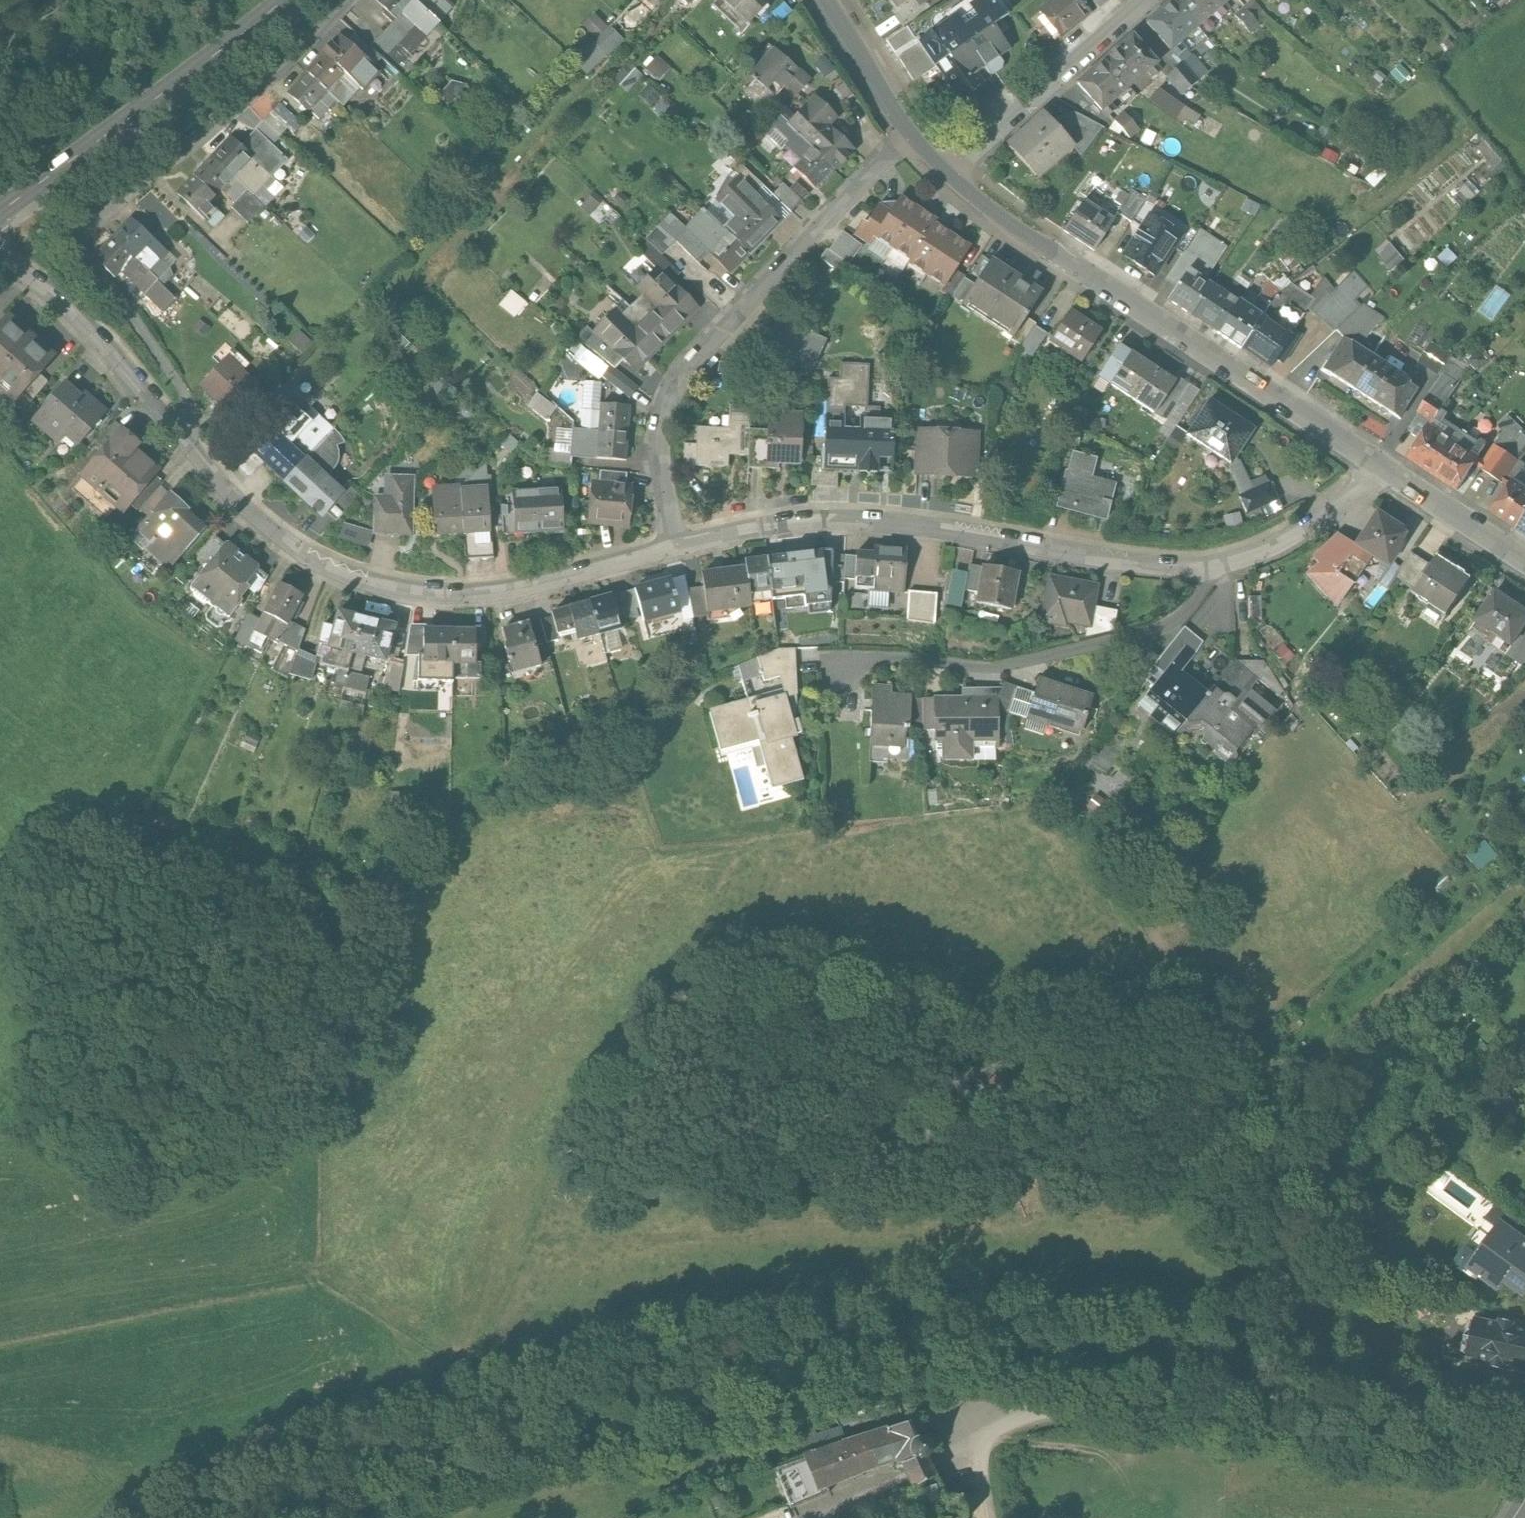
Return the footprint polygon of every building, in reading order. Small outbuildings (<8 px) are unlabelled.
[(414,0),(377,0),(376,0),(397,20),(403,14),(427,36),(439,23),(414,0)] [(439,0),(414,0),(439,23),(451,10),(439,0)] [(749,24),(771,0),(723,0),(749,24)] [(897,8),(909,26),(947,0),(909,0),(897,8)] [(948,14),(952,21),(919,44),(935,67),(993,27),(1011,14),(1010,13),(1002,18),(993,5),(998,2),(996,0),(970,0),(948,14)] [(1041,13),(1061,37),(1088,14),(1077,0),(1056,0),(1041,13)] [(1099,11),(1112,0),(1090,0),(1099,11)] [(1173,0),(1146,24),(1172,53),(1181,45),(1198,29),(1173,0)] [(1173,0),(1198,29),(1217,12),(1225,4),(1222,0),(1173,0)] [(1225,4),(1217,12),(1223,19),(1231,11),(1225,4)] [(1267,18),(1255,4),(1247,11),(1259,25),(1267,18)] [(1247,11),(1245,10),(1235,19),(1249,34),(1259,25),(1247,11)] [(397,20),(377,42),(401,64),(427,36),(403,14),(397,20)] [(908,27),(888,40),(896,53),(916,39),(908,27)] [(993,27),(935,67),(958,100),(983,83),(975,73),(984,67),(988,72),(996,73),(1000,71),(1002,63),(998,57),(1008,50),(993,27)] [(381,71),(343,35),(326,53),(347,72),(345,74),(363,90),(381,71)] [(1132,37),(1104,61),(1129,89),(1148,73),(1156,65),(1132,37)] [(1181,45),(1172,53),(1178,59),(1187,51),(1181,45)] [(811,82),(774,48),(749,76),(756,82),(773,97),(775,99),(786,87),(797,97),(811,82)] [(347,72),(326,53),(308,73),(329,92),(335,98),(343,106),(344,107),(355,94),(340,79),(345,74),(347,72)] [(659,55),(646,69),(667,88),(680,74),(659,55)] [(838,72),(826,56),(813,67),(825,82),(838,72)] [(1104,61),(1077,84),(1102,113),(1111,105),(1129,89),(1104,61)] [(628,63),(616,81),(630,91),(643,73),(628,63)] [(1184,64),(1175,72),(1190,89),(1199,82),(1184,64)] [(1156,65),(1148,73),(1153,79),(1162,72),(1156,65)] [(1175,72),(1167,79),(1182,96),(1190,89),(1175,72)] [(329,92),(308,73),(289,93),(311,112),(329,92)] [(773,97),(756,82),(748,91),(764,106),(773,97)] [(1163,87),(1153,99),(1177,118),(1186,106),(1163,87)] [(335,98),(326,107),(335,115),(343,106),(335,98)] [(832,115),(816,98),(808,108),(824,123),(832,115)] [(1111,105),(1102,113),(1107,119),(1116,111),(1111,105)] [(824,123),(808,108),(788,128),(813,150),(833,170),(852,151),(824,123)] [(1043,115),(1007,148),(1009,150),(1013,146),(1040,176),(1036,179),(1037,180),(1072,148),(1073,147),(1058,131),(1043,115)] [(1140,132),(1124,115),(1114,124),(1129,140),(1140,132)] [(1078,116),(1058,131),(1073,147),(1072,148),(1080,158),(1102,129),(1078,116)] [(788,128),(780,120),(773,128),(791,145),(780,158),(793,170),(813,150),(788,128)] [(282,138),(265,122),(242,148),(273,177),(287,161),(273,148),(282,138)] [(242,148),(232,139),(213,159),(234,178),(254,197),(273,177),(242,148)] [(813,150),(793,170),(795,172),(791,176),(796,181),(800,177),(813,190),(833,170),(813,150)] [(213,159),(195,178),(215,198),(234,178),(213,159)] [(184,190),(212,216),(223,205),(215,198),(195,178),(184,190)] [(234,178),(221,191),(236,205),(232,209),(249,225),(266,208),(254,197),(234,178)] [(760,202),(739,182),(723,198),(730,205),(744,220),(727,237),(748,257),(781,222),(760,202)] [(800,202),(784,186),(773,197),(790,213),(800,202)] [(583,207),(592,214),(604,199),(595,192),(583,207)] [(773,197),(769,194),(760,202),(781,222),(790,213),(773,197)] [(1151,194),(1131,224),(1141,230),(1156,207),(1160,200),(1151,194)] [(730,205),(722,212),(705,197),(695,207),(700,212),(727,237),(744,220),(730,205)] [(900,198),(890,213),(879,206),(866,226),(862,223),(853,236),(869,247),(874,239),(892,251),(918,212),(909,206),(910,205),(900,198)] [(1113,223),(1084,204),(1064,234),(1093,253),(1113,223)] [(1186,227),(1156,207),(1141,230),(1123,258),(1153,278),(1171,250),(1184,230),(1186,227)] [(727,237),(700,212),(695,218),(704,226),(691,239),(685,233),(674,245),(690,259),(711,237),(720,246),(727,237)] [(918,212),(892,251),(910,263),(934,227),(936,224),(927,216),(926,218),(918,212)] [(152,241),(130,222),(112,242),(142,268),(148,274),(157,264),(160,261),(146,248),(152,241)] [(910,263),(908,267),(924,278),(950,239),(942,233),(943,232),(934,227),(910,263)] [(1184,230),(1171,250),(1181,257),(1194,237),(1184,230)] [(861,249),(842,233),(835,243),(854,258),(861,249)] [(720,246),(710,256),(731,276),(748,257),(727,237),(720,246)] [(950,239),(924,278),(942,289),(943,290),(954,273),(970,250),(959,243),(958,244),(950,239)] [(142,268),(112,242),(94,261),(115,281),(122,273),(131,281),(142,268)] [(854,258),(835,243),(827,252),(848,268),(854,258)] [(1397,243),(1382,252),(1392,271),(1408,263),(1397,243)] [(681,276),(648,245),(639,255),(656,272),(657,272),(671,286),(681,276)] [(1226,265),(1219,261),(1213,270),(1220,274),(1226,265)] [(157,264),(148,274),(158,283),(168,273),(157,264)] [(1040,297),(990,265),(960,308),(1011,340),(1012,341),(1025,320),(1040,297)] [(148,274),(142,268),(131,281),(147,296),(158,283),(148,274)] [(1351,271),(1311,316),(1332,334),(1335,332),(1359,309),(1347,302),(1362,288),(1351,271)] [(671,286),(657,272),(656,272),(638,291),(643,296),(629,310),(665,343),(696,310),(671,286)] [(954,273),(943,290),(942,289),(938,295),(950,302),(964,280),(954,273)] [(1179,277),(1172,287),(1177,290),(1169,303),(1192,318),(1211,288),(1188,273),(1184,280),(1179,277)] [(1251,283),(1240,275),(1232,289),(1239,294),(1243,289),(1246,291),(1251,283)] [(1271,285),(1260,299),(1269,306),(1273,299),(1279,294),(1271,285)] [(1499,286),(1482,311),(1495,320),(1512,294),(1499,286)] [(1269,306),(1240,350),(1270,370),(1276,362),(1281,366),(1300,338),(1292,333),(1313,301),(1288,287),(1279,294),(1273,299),(1269,306)] [(1237,305),(1211,288),(1192,318),(1217,336),(1237,305)] [(1251,314),(1237,305),(1217,336),(1240,350),(1269,306),(1260,299),(1251,314)] [(1359,309),(1335,332),(1342,339),(1357,349),(1382,320),(1362,307),(1359,309)] [(629,310),(620,320),(615,315),(595,335),(603,342),(624,362),(635,373),(665,343),(629,310)] [(1099,336),(1068,315),(1048,345),(1079,366),(1099,336)] [(0,330),(0,374),(32,339),(10,319),(0,330)] [(1025,320),(1012,341),(1011,340),(1009,342),(1020,350),(1033,331),(1035,327),(1025,320)] [(825,343),(786,324),(778,340),(771,336),(758,365),(773,372),(775,367),(790,374),(799,354),(816,362),(825,343)] [(1044,339),(1033,331),(1020,350),(1018,353),(1029,360),(1044,339)] [(0,374),(0,392),(10,401),(22,395),(38,377),(55,359),(32,339),(0,374)] [(1342,339),(1332,356),(1328,353),(1325,357),(1329,360),(1321,371),(1351,390),(1351,389),(1354,385),(1371,359),(1372,358),(1357,349),(1342,339)] [(624,362),(603,342),(593,354),(616,373),(624,362)] [(1452,357),(1432,344),(1420,363),(1440,376),(1452,357)] [(1118,350),(1104,372),(1114,379),(1128,357),(1118,350)] [(1151,370),(1129,356),(1128,357),(1114,379),(1107,389),(1130,404),(1151,370)] [(256,384),(228,358),(201,388),(229,413),(256,384)] [(1390,371),(1371,359),(1354,385),(1351,389),(1354,391),(1351,396),(1358,400),(1360,395),(1370,402),(1390,371)] [(740,367),(720,364),(718,378),(738,381),(740,367)] [(893,421),(859,419),(858,433),(841,432),(842,419),(843,419),(843,410),(859,411),(859,412),(866,412),(868,369),(838,367),(838,383),(826,382),(821,472),(822,472),(823,466),(857,468),(856,475),(876,476),(877,454),(891,454),(893,421)] [(1174,385),(1151,370),(1130,404),(1153,419),(1159,409),(1174,387),(1174,385)] [(1419,390),(1390,371),(1370,402),(1380,408),(1377,412),(1383,416),(1386,412),(1399,421),(1419,390)] [(22,395),(10,401),(21,410),(30,406),(48,385),(38,377),(22,395)] [(81,400),(64,386),(37,419),(60,438),(67,430),(83,443),(107,415),(84,396),(81,400)] [(1174,387),(1159,409),(1170,416),(1184,393),(1174,387)] [(539,393),(529,406),(548,422),(559,409),(539,393)] [(1431,394),(1419,413),(1435,423),(1447,405),(1431,394)] [(630,410),(601,407),(598,434),(627,437),(630,410)] [(1254,435),(1213,408),(1191,442),(1192,443),(1195,439),(1234,464),(1231,468),(1233,469),(1254,435)] [(749,410),(728,409),(727,432),(696,431),(695,448),(694,470),(725,471),(726,459),(747,460),(748,433),(749,410)] [(799,415),(775,414),(774,434),(748,433),(747,460),(746,472),(776,473),(777,460),(797,461),(799,415)] [(288,416),(280,425),(279,424),(273,431),(287,443),(301,428),(299,425),(288,416)] [(327,435),(307,416),(299,425),(301,428),(311,437),(297,453),(304,460),(326,437),(327,435)] [(114,426),(97,445),(107,454),(123,435),(114,426)] [(1456,444),(1435,477),(1459,493),(1476,467),(1481,460),(1480,460),(1466,451),(1477,434),(1467,427),(1456,444)] [(1456,444),(1431,429),(1409,460),(1435,477),(1456,444)] [(287,443),(273,431),(254,452),(285,480),(304,460),(297,453),(287,443)] [(592,434),(572,432),(570,449),(590,451),(591,445),(592,434)] [(598,434),(592,434),(591,445),(597,446),(596,461),(624,464),(627,437),(598,434)] [(976,436),(915,434),(914,479),(974,481),(976,436)] [(123,435),(107,454),(108,455),(85,482),(117,509),(126,504),(129,507),(151,483),(159,473),(135,454),(139,449),(123,435)] [(1493,478),(1505,487),(1520,463),(1524,458),(1524,437),(1524,436),(1514,447),(1508,455),(1493,478)] [(285,480),(284,481),(323,517),(326,514),(343,495),(340,493),(324,478),(334,467),(336,450),(330,441),(326,437),(304,460),(285,480)] [(1491,443),(1480,460),(1481,460),(1486,464),(1498,447),(1491,443)] [(1498,447),(1486,464),(1481,460),(1476,467),(1493,478),(1508,455),(1498,447)] [(695,448),(683,448),(682,471),(694,472),(694,470),(695,448)] [(477,456),(468,468),(466,467),(458,483),(446,482),(448,508),(460,507),(460,492),(485,465),(486,463),(477,456)] [(1093,463),(1072,457),(1067,476),(1065,475),(1055,509),(1096,521),(1100,506),(1108,509),(1109,506),(1107,505),(1111,489),(1087,482),(1093,463)] [(1505,487),(1511,490),(1495,516),(1519,531),(1524,522),(1524,490),(1518,485),(1524,474),(1524,466),(1520,463),(1505,487)] [(485,465),(460,492),(486,490),(485,465)] [(625,476),(598,474),(597,486),(624,488),(625,476)] [(392,479),(391,500),(375,500),(374,536),(409,537),(411,480),(392,479)] [(151,483),(129,507),(138,512),(159,488),(151,483)] [(597,486),(592,485),(589,527),(625,530),(628,488),(624,488),(597,486)] [(347,486),(340,493),(343,495),(326,514),(336,524),(360,498),(347,486)] [(1268,488),(1239,501),(1246,515),(1275,503),(1268,488)] [(486,490),(460,492),(460,507),(462,536),(489,534),(486,490)] [(560,491),(536,493),(539,535),(542,535),(542,534),(548,534),(550,532),(550,528),(562,527),(560,491)] [(536,493),(510,494),(510,495),(513,533),(514,533),(525,533),(529,534),(533,534),(533,536),(539,535),(536,493)] [(171,495),(130,540),(163,570),(181,550),(186,554),(206,532),(188,515),(190,513),(171,495)] [(510,495),(499,496),(502,540),(515,539),(514,533),(513,533),(510,495)] [(448,508),(434,509),(435,537),(462,536),(460,507),(448,508)] [(1376,515),(1342,566),(1328,556),(1306,577),(1327,600),(1342,587),(1345,583),(1352,588),(1358,578),(1361,581),(1367,571),(1364,569),(1370,559),(1387,570),(1409,536),(1376,515)] [(491,534),(462,536),(464,562),(493,561),(491,534)] [(217,538),(199,558),(208,565),(212,560),(213,561),(225,545),(217,538)] [(228,545),(225,545),(213,561),(212,560),(208,565),(190,588),(191,592),(225,618),(229,617),(241,602),(239,601),(247,590),(248,589),(246,586),(258,570),(258,568),(228,545)] [(873,557),(855,556),(855,559),(853,582),(852,592),(870,593),(871,582),(883,583),(902,584),(904,553),(873,551),(873,557)] [(929,578),(929,554),(923,554),(922,585),(909,585),(909,591),(936,592),(936,578),(929,578)] [(1431,566),(1412,554),(1395,579),(1416,592),(1422,583),(1421,582),(1431,566)] [(787,558),(765,561),(771,604),(773,621),(786,619),(783,594),(792,593),(787,558)] [(843,559),(829,558),(828,582),(842,582),(843,559)] [(855,559),(843,558),(843,559),(842,582),(853,582),(855,559)] [(1448,562),(1443,558),(1438,559),(1433,567),(1431,566),(1421,582),(1422,583),(1416,592),(1415,594),(1421,598),(1422,600),(1430,606),(1431,605),(1447,615),(1471,579),(1467,577),(1467,574),(1460,570),(1459,571),(1449,565),(1448,562)] [(765,561),(743,564),(744,574),(748,607),(771,604),(765,561)] [(258,570),(246,586),(248,589),(247,590),(253,594),(261,592),(268,578),(258,570)] [(981,572),(968,570),(963,595),(976,598),(981,572)] [(1015,577),(981,570),(981,572),(976,598),(974,608),(1008,615),(1015,577)] [(744,574),(700,579),(702,591),(705,615),(749,610),(748,607),(744,574)] [(1074,585),(1047,580),(1039,626),(1063,630),(1065,621),(1087,625),(1090,610),(1092,610),(1095,591),(1073,588),(1074,585)] [(902,584),(883,583),(882,589),(887,589),(887,595),(901,596),(902,584)] [(669,584),(634,593),(642,625),(679,616),(674,597),(673,598),(669,584)] [(261,621),(255,633),(278,645),(292,619),(295,621),(303,605),(300,604),(303,597),(280,585),(261,621)] [(702,591),(687,595),(692,617),(693,622),(706,621),(705,615),(702,591)] [(1497,593),(1471,633),(1472,633),(1478,625),(1492,634),(1487,643),(1508,657),(1524,632),(1524,631),(1524,611),(1497,593)] [(687,595),(674,597),(679,616),(680,619),(692,617),(687,595)] [(934,598),(906,596),(904,624),(932,628),(934,598)] [(610,599),(588,605),(597,639),(608,636),(619,633),(610,599)] [(898,600),(880,599),(879,610),(897,611),(898,600)] [(588,605),(549,616),(555,638),(573,633),(576,644),(597,639),(588,605)] [(1092,610),(1090,610),(1087,625),(1084,640),(1112,633),(1115,614),(1092,610)] [(363,620),(339,613),(335,629),(324,627),(319,646),(325,647),(354,655),(363,620)] [(249,615),(235,643),(247,649),(255,633),(261,621),(249,615)] [(394,628),(363,620),(354,655),(384,663),(394,628)] [(527,625),(502,632),(506,646),(503,650),(510,677),(534,670),(535,675),(540,674),(527,625)] [(453,632),(433,632),(433,666),(453,666),(453,632)] [(475,632),(453,632),(453,666),(453,682),(478,682),(478,667),(475,667),(475,632)] [(1524,632),(1508,657),(1524,668),(1524,632)] [(608,636),(597,639),(605,665),(615,662),(608,636)] [(354,655),(325,647),(321,661),(341,666),(336,685),(345,687),(349,674),(354,655)] [(1158,660),(1152,668),(1162,676),(1179,656),(1168,647),(1158,660)] [(316,657),(299,651),(290,675),(309,681),(316,657)] [(777,651),(756,660),(762,684),(788,677),(787,651),(777,651)] [(1149,653),(1135,670),(1144,677),(1152,668),(1158,660),(1149,653)] [(1162,676),(1147,695),(1160,705),(1151,716),(1175,735),(1191,715),(1206,696),(1180,675),(1189,664),(1179,656),(1162,676)] [(1263,664),(1253,677),(1269,690),(1276,682),(1263,664)] [(369,679),(349,674),(345,687),(366,692),(369,679)] [(1091,700),(1037,683),(1024,722),(1045,729),(1047,724),(1079,734),(1091,700)] [(1015,693),(1001,688),(998,699),(994,711),(997,713),(1007,715),(1015,693)] [(1221,697),(1212,689),(1206,696),(1191,715),(1203,726),(1201,729),(1202,730),(1203,739),(1200,743),(1211,752),(1220,740),(1235,752),(1247,737),(1247,733),(1251,728),(1257,732),(1271,714),(1268,711),(1270,709),(1259,701),(1260,700),(1252,693),(1249,696),(1246,693),(1238,694),(1238,697),(1234,701),(1227,696),(1221,697)] [(889,691),(872,691),(870,739),(902,741),(902,730),(907,731),(908,700),(889,699),(889,691)] [(982,698),(982,701),(974,701),(974,699),(973,696),(971,695),(969,694),(967,694),(964,694),(962,696),(961,697),(961,701),(933,701),(933,744),(948,744),(948,761),(970,761),(970,744),(997,744),(997,713),(994,711),(998,699),(982,698)] [(785,696),(748,706),(746,701),(729,706),(731,711),(715,715),(726,755),(728,754),(724,740),(755,732),(769,784),(799,775),(789,738),(800,735),(796,721),(792,722),(785,696)] [(1520,1220),(1498,1204),(1490,1216),(1512,1232),(1520,1220)] [(1498,1228),(1490,1239),(1479,1231),(1468,1245),(1480,1254),(1478,1256),(1476,1254),(1474,1258),(1476,1259),(1470,1268),(1498,1288),(1504,1279),(1524,1294),(1524,1292),(1524,1247),(1498,1228)] [(1474,1318),(1465,1357),(1490,1362),(1489,1367),(1503,1370),(1504,1365),(1524,1370),(1524,1329),(1512,1326),(1513,1322),(1499,1319),(1498,1323),(1474,1318)] [(907,1424),(802,1457),(803,1459),(809,1457),(823,1489),(825,1488),(874,1468),(872,1459),(894,1453),(898,1465),(894,1467),(896,1471),(902,1468),(906,1477),(912,1489),(935,1476),(929,1465),(925,1457),(926,1456),(928,1455),(929,1453),(929,1451),(930,1449),(930,1447),(929,1445),(929,1443),(927,1442),(926,1440),(925,1439),(923,1438),(921,1438),(919,1438),(917,1438),(915,1439),(907,1424)] [(809,1457),(803,1459),(803,1461),(762,1476),(764,1482),(776,1477),(790,1510),(827,1495),(825,1488),(823,1489),(809,1457)] [(940,1495),(935,1481),(924,1485),(929,1499),(940,1495)]
